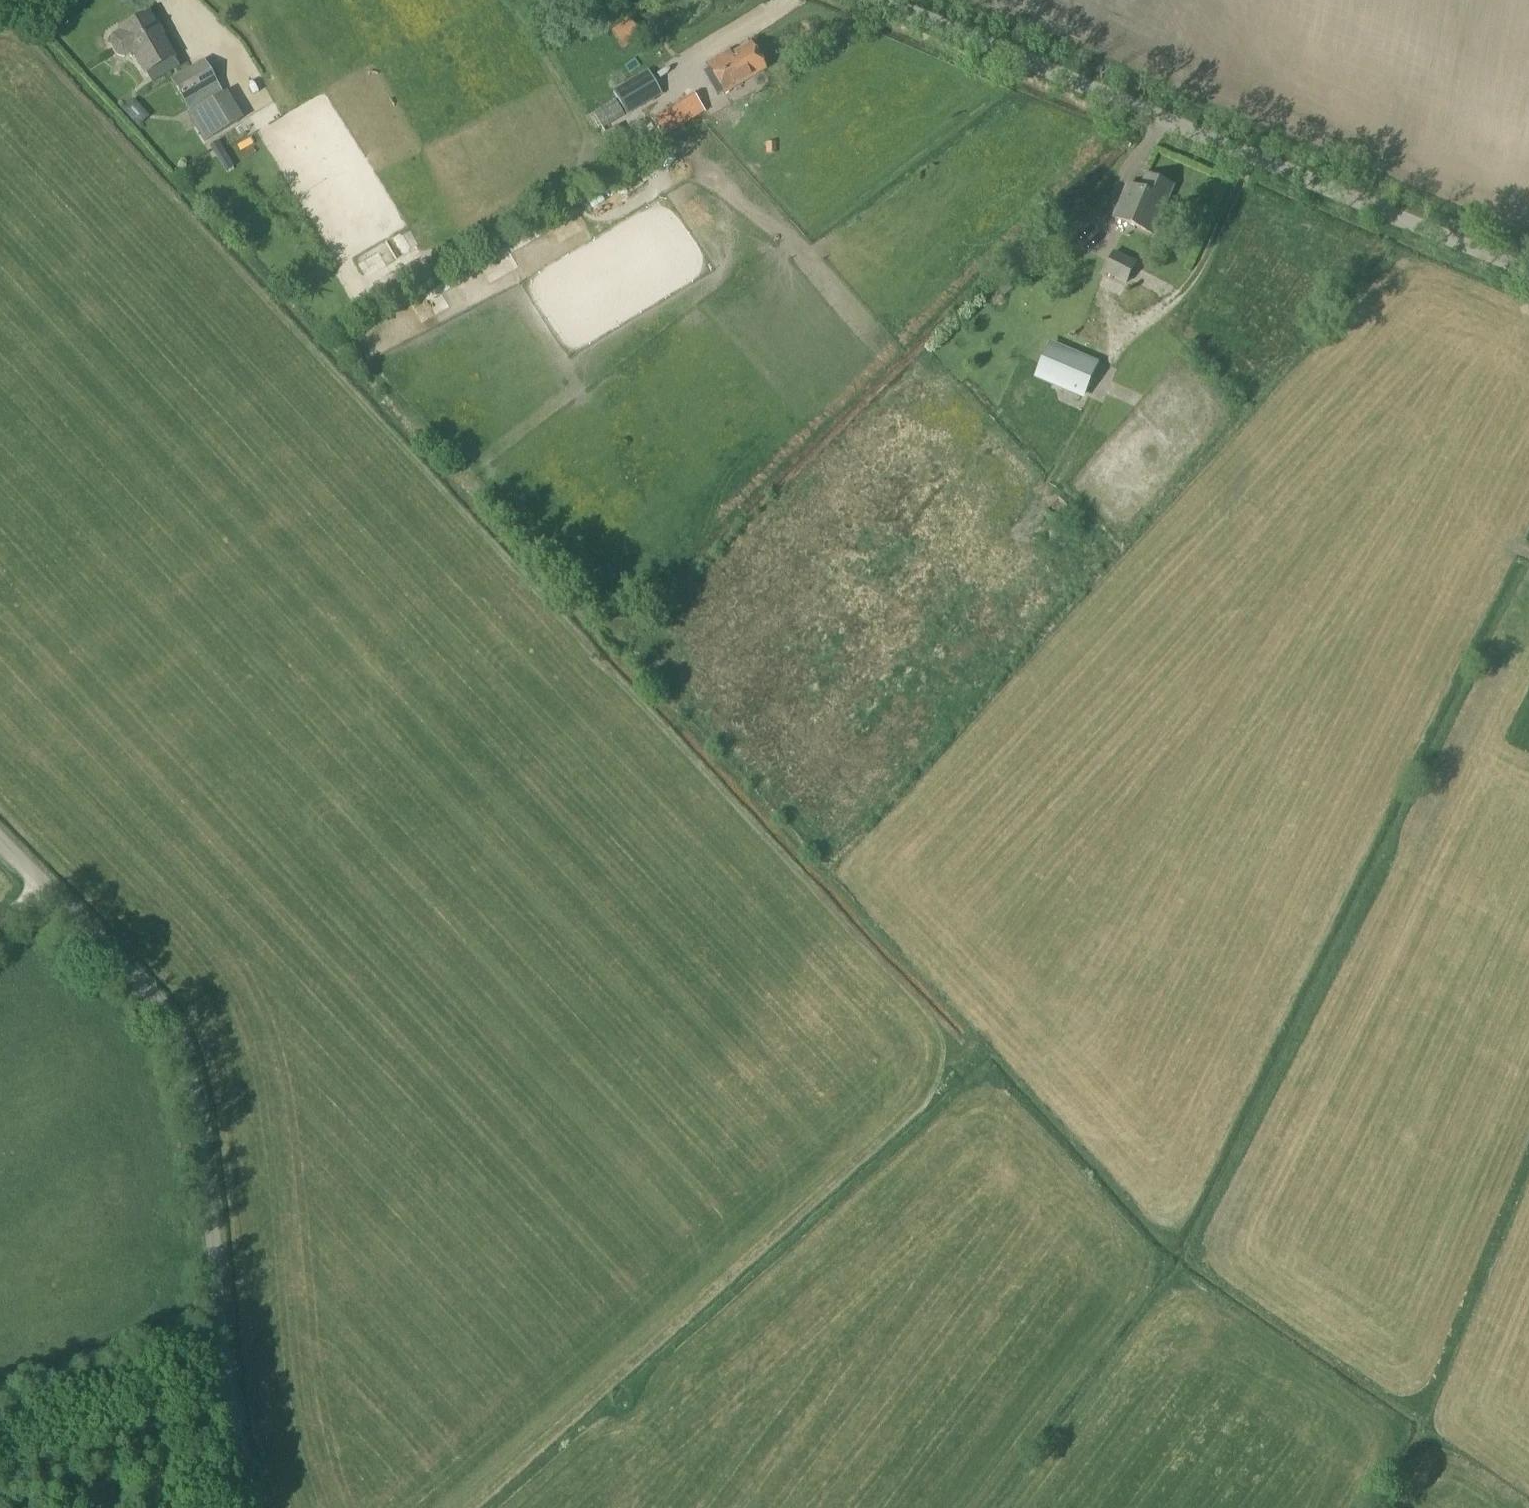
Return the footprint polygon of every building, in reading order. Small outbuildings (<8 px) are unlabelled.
[(148,14),(120,29),(113,33),(110,42),(117,55),(126,57),(133,53),(144,73),(172,58),(148,14)] [(763,70),(747,45),(725,58),(723,55),(704,66),(722,95),(763,70)] [(183,102),(216,83),(202,60),(169,79),(183,102)] [(626,114),(659,95),(646,71),(612,91),(626,114)] [(649,120),(660,136),(661,138),(703,112),(691,93),(649,120)] [(185,115),(201,143),(238,122),(222,94),(185,115)] [(1146,176),(1140,191),(1128,186),(1115,218),(1151,233),(1171,186),(1146,176)] [(1113,251),(1103,273),(1125,284),(1135,261),(1113,251)] [(1049,347),(1037,376),(1083,396),(1096,366),(1049,347)]
